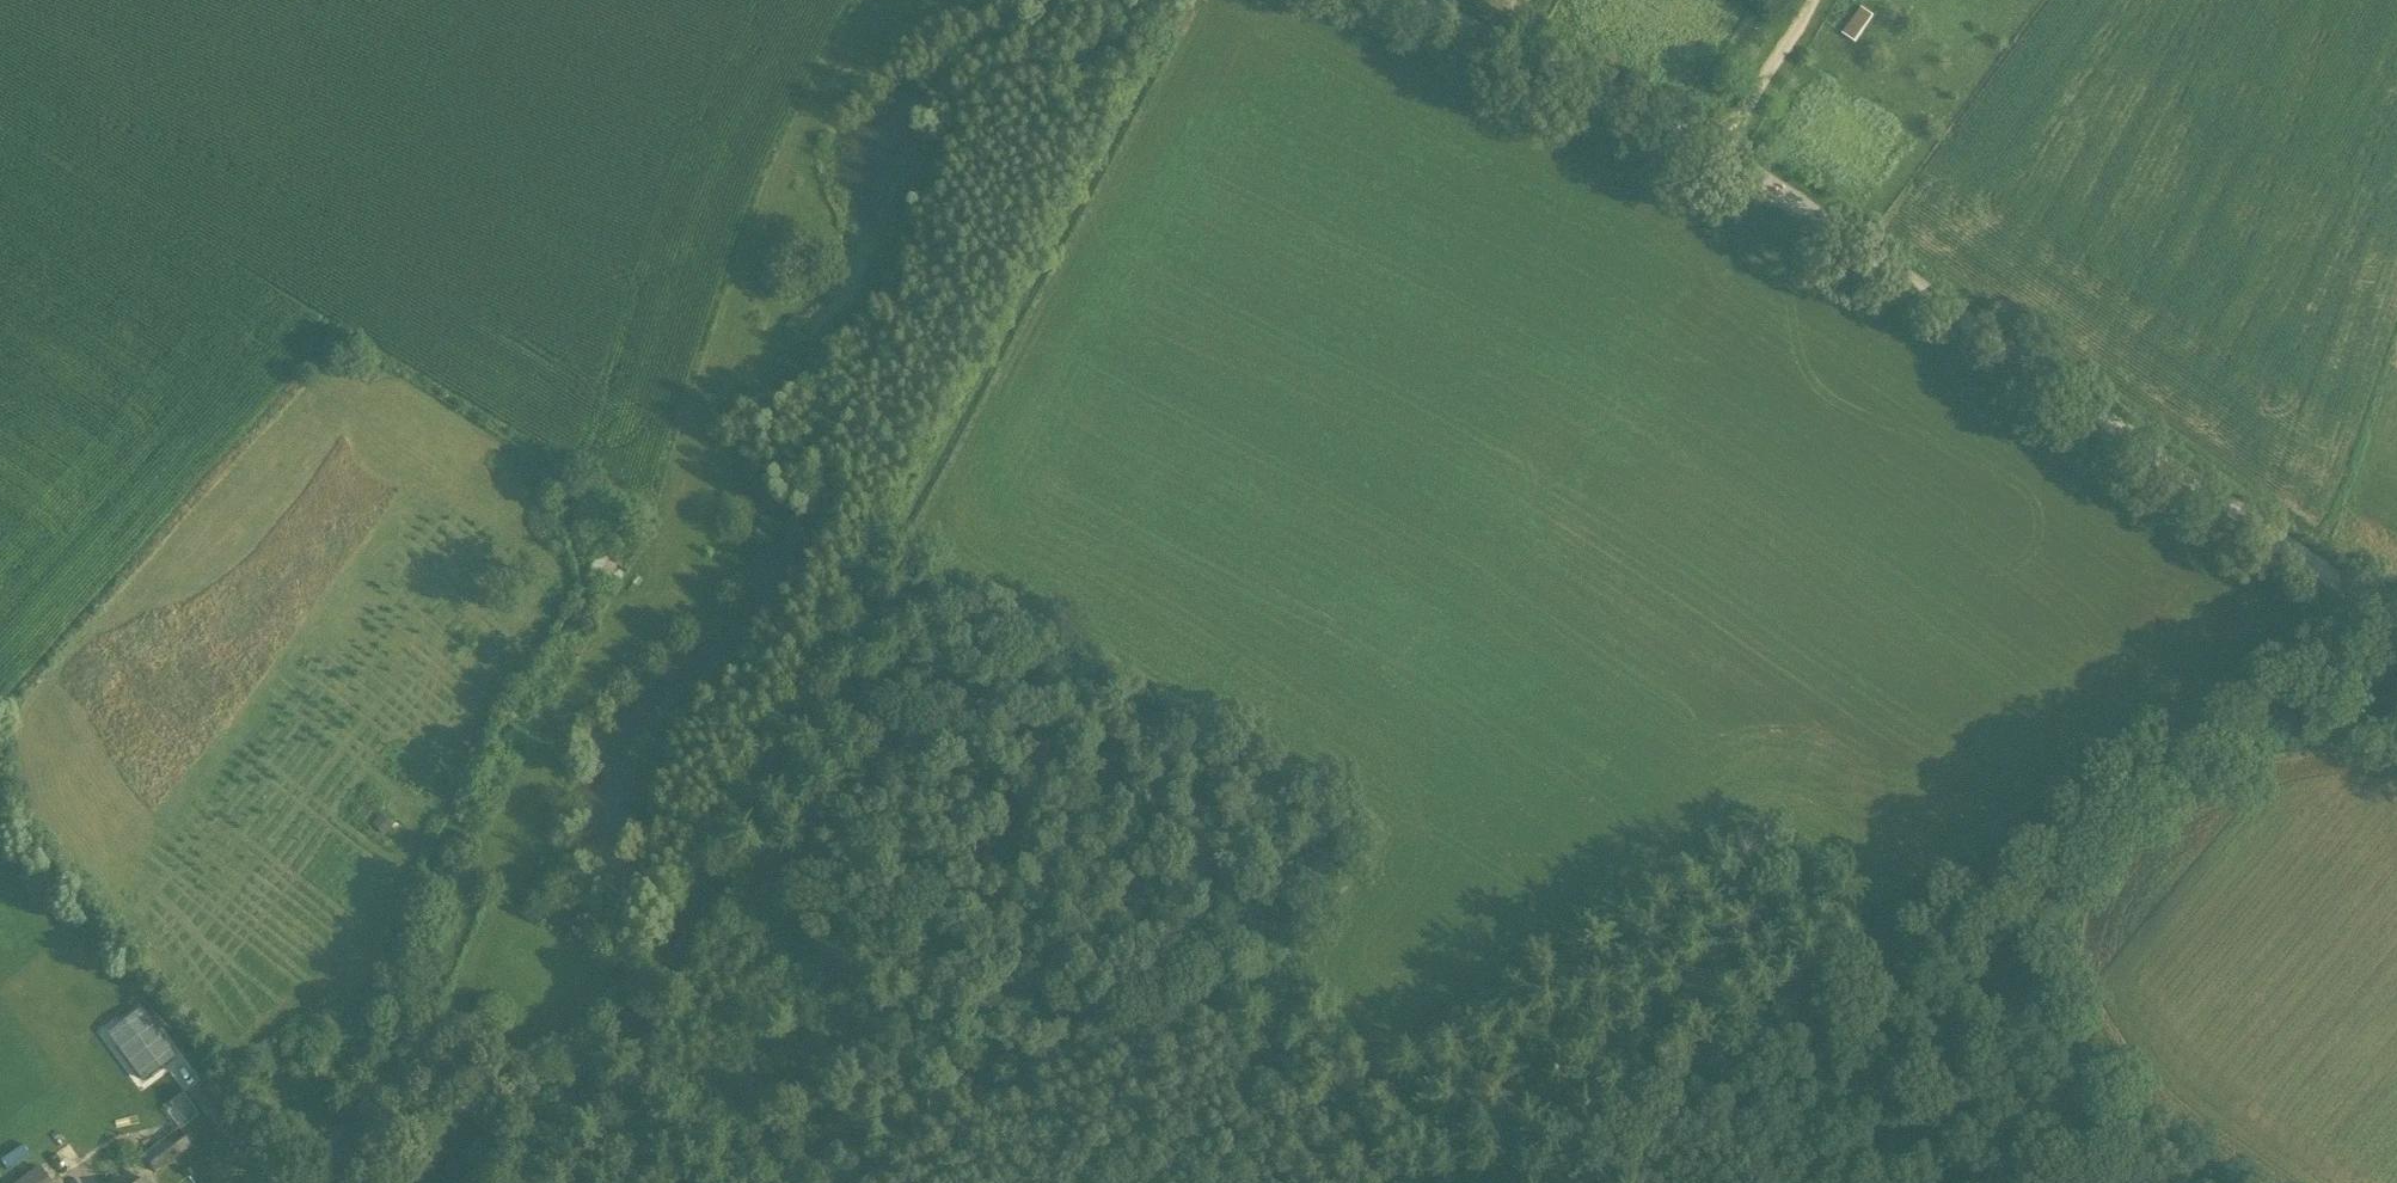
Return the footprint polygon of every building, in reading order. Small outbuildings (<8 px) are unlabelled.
[(1841,33),(1853,42),(1872,17),(1860,8),(1841,33)] [(133,1036),(117,1047),(142,1082),(174,1059),(140,1013),(124,1024),(133,1036)] [(142,1156),(155,1173),(192,1147),(178,1129),(142,1156)] [(38,1166),(16,1182),(51,1182),(38,1166)]
